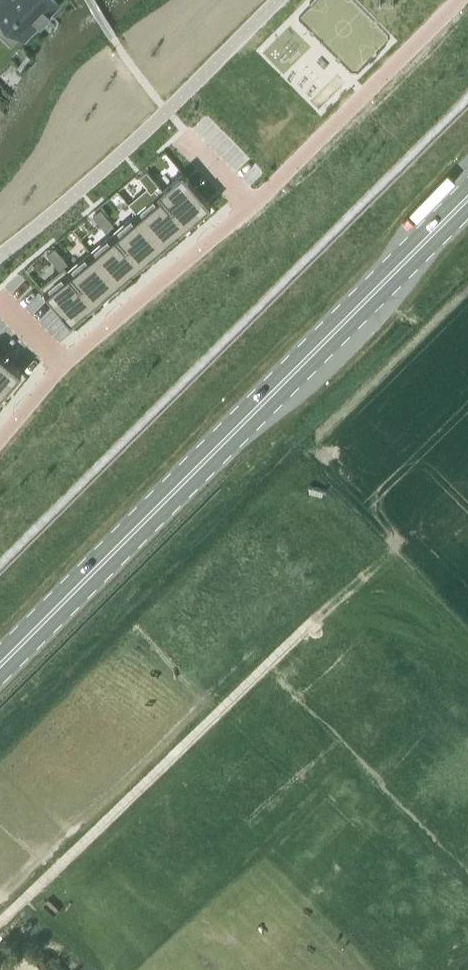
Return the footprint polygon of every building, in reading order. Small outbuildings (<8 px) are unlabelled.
[(25,37),(60,2),(58,0),(0,0),(0,12),(25,37)] [(148,171),(140,177),(146,184),(154,178),(148,171)] [(183,172),(159,192),(187,225),(211,205),(183,172)] [(154,178),(146,184),(152,191),(160,185),(154,178)] [(159,192),(136,211),(164,244),(187,225),(159,192)] [(102,209),(94,216),(100,223),(108,216),(102,209)] [(136,211),(113,230),(142,264),(164,244),(136,211)] [(108,216),(100,223),(106,230),(114,224),(108,216)] [(113,230),(91,250),(119,283),(142,264),(113,230)] [(56,248),(48,254),(54,261),(62,255),(56,248)] [(91,250),(68,269),(96,302),(119,283),(91,250)] [(62,255),(54,261),(60,269),(68,262),(62,255)] [(68,269),(44,289),(72,322),(96,302),(68,269)] [(1,397),(22,373),(0,355),(0,395),(1,397)]
